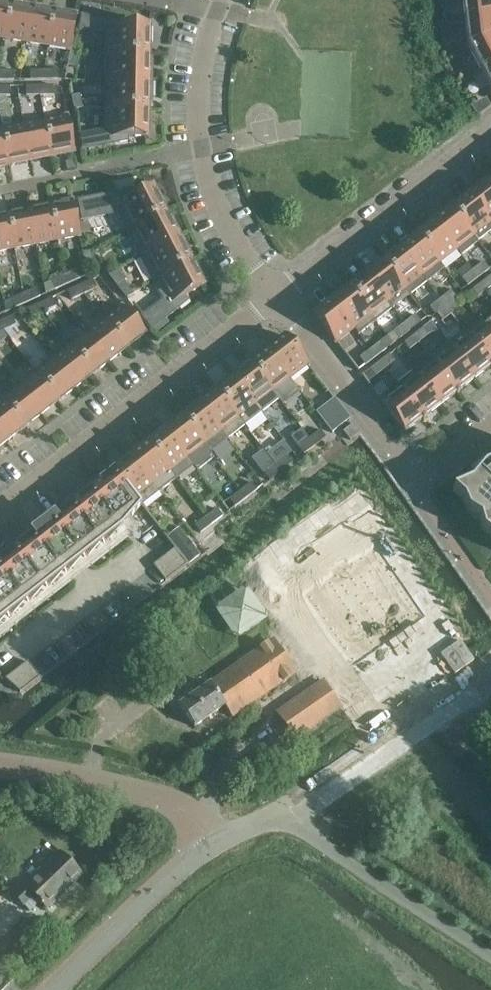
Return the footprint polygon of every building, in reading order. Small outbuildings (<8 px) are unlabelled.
[(465,20),(490,16),(490,0),(462,0),(465,20)] [(6,39),(12,3),(0,1),(0,38),(6,39)] [(33,7),(12,3),(6,39),(27,43),(33,7)] [(33,7),(27,43),(48,46),(54,11),(33,7)] [(77,14),(54,11),(48,46),(71,50),(77,14)] [(106,54),(149,55),(150,27),(130,26),(130,23),(81,15),(79,28),(106,32),(106,54)] [(465,20),(468,47),(490,40),(490,16),(465,20)] [(468,47),(481,72),(490,66),(490,40),(468,47)] [(70,52),(68,66),(77,67),(79,54),(70,52)] [(106,81),(153,82),(153,66),(149,66),(149,55),(106,54),(106,81)] [(481,72),(490,91),(490,66),(481,72)] [(44,70),(30,71),(31,80),(45,80),(44,70)] [(45,80),(58,80),(58,70),(44,70),(45,80)] [(1,81),(14,81),(14,71),(0,71),(1,81)] [(105,108),(148,109),(149,98),(153,98),(153,82),(106,81),(105,108)] [(0,86),(0,96),(11,96),(10,86),(0,86)] [(40,86),(26,86),(26,96),(40,96),(40,86)] [(54,86),(40,86),(40,96),(54,96),(54,86)] [(72,96),(74,110),(83,108),(80,95),(72,96)] [(490,108),(485,101),(472,107),(479,117),(490,108)] [(79,135),(82,150),(128,141),(128,137),(148,138),(148,109),(105,108),(105,130),(79,135)] [(45,121),(52,156),(74,152),(67,116),(45,121)] [(31,160),(52,156),(45,121),(24,125),(31,160)] [(3,129),(10,164),(31,160),(24,125),(3,129)] [(10,164),(3,129),(0,129),(0,166),(10,164)] [(468,196),(490,224),(490,186),(487,181),(469,195),(468,196)] [(132,189),(77,200),(81,220),(118,213),(128,232),(166,213),(153,188),(136,197),(132,189)] [(452,209),(474,237),(477,241),(490,231),(490,224),(468,196),(452,208),(452,209)] [(58,241),(80,236),(73,201),(51,205),(58,241)] [(51,205),(30,209),(36,245),(58,241),(51,205)] [(36,245),(30,209),(8,213),(15,249),(36,245)] [(452,209),(435,222),(457,250),(461,254),(477,241),(474,237),(452,209)] [(15,249),(8,213),(0,215),(0,252),(15,249)] [(166,213),(128,232),(140,257),(182,235),(175,221),(171,223),(166,213)] [(435,222),(418,235),(440,263),(457,250),(435,222)] [(182,235),(140,257),(153,281),(191,261),(186,251),(189,249),(182,235)] [(418,235),(401,248),(423,276),(426,281),(443,267),(440,263),(418,235)] [(401,248),(384,261),(406,290),(409,294),(426,281),(423,276),(401,248)] [(91,251),(82,253),(85,266),(93,264),(91,251)] [(163,300),(141,317),(151,330),(153,328),(166,318),(190,300),(187,295),(204,286),(191,261),(153,281),(163,300)] [(384,261),(367,275),(389,303),(406,290),(384,261)] [(473,270),(479,278),(490,270),(484,262),(473,270)] [(118,268),(109,275),(117,286),(124,281),(126,279),(118,268)] [(68,284),(81,279),(77,270),(64,275),(68,284)] [(462,279),(468,286),(479,278),(473,270),(462,279)] [(64,275),(52,281),(56,290),(68,284),(64,275)] [(367,275),(350,288),(376,322),(393,309),(389,303),(367,275)] [(488,290),(490,288),(490,276),(483,283),(488,290)] [(84,294),(97,288),(93,280),(80,285),(84,294)] [(124,281),(117,286),(125,297),(132,292),(124,281)] [(483,283),(473,290),(479,298),(488,290),(483,283)] [(80,285),(68,291),(72,300),(84,294),(80,285)] [(28,303),(41,297),(37,288),(24,294),(28,303)] [(350,288),(333,301),(355,329),(359,335),(376,322),(350,288)] [(447,307),(456,299),(457,298),(451,291),(441,299),(447,307)] [(24,294),(11,300),(15,309),(28,303),(24,294)] [(44,313),(57,307),(53,298),(40,304),(44,313)] [(447,307),(441,299),(430,308),(436,315),(437,314),(447,307)] [(456,299),(447,307),(453,314),(462,307),(456,299)] [(355,329),(333,301),(315,315),(337,343),(355,329)] [(40,304),(27,309),(31,318),(44,313),(40,304)] [(105,320),(127,349),(145,335),(123,307),(105,320)] [(443,322),(453,314),(447,307),(437,314),(443,322)] [(405,323),(411,331),(421,323),(415,315),(405,323)] [(16,325),(12,316),(0,322),(0,323),(4,331),(16,325)] [(166,318),(153,328),(157,333),(170,323),(166,318)] [(490,364),(490,329),(487,324),(483,318),(466,331),(490,364)] [(105,320),(88,334),(110,362),(127,349),(105,320)] [(411,331),(405,323),(394,332),(400,339),(411,331)] [(414,336),(420,343),(430,336),(424,328),(414,336)] [(449,345),(475,379),(490,367),(490,364),(466,331),(449,345)] [(71,347),(93,375),(110,362),(88,334),(71,347)] [(420,343),(414,336),(405,343),(411,351),(420,343)] [(308,365),(286,337),(268,351),(290,379),(308,365)] [(371,350),(377,357),(387,349),(381,341),(371,350)] [(431,358),(436,364),(459,393),(460,393),(459,391),(475,379),(449,345),(431,358)] [(71,347),(53,360),(76,389),(93,375),(71,347)] [(377,357),(371,350),(360,358),(366,366),(377,357)] [(301,392),(290,379),(268,351),(251,364),(279,400),(283,405),(301,392)] [(380,362),(386,370),(395,362),(390,355),(380,362)] [(431,358),(414,371),(441,405),(457,393),(458,394),(459,393),(436,364),(431,358)] [(36,373),(59,402),(76,389),(53,360),(36,373)] [(386,370),(380,362),(370,369),(376,377),(386,370)] [(279,400),(251,364),(234,377),(262,413),(279,400)] [(414,371),(397,384),(425,420),(426,419),(425,418),(441,405),(414,371)] [(36,373),(19,387),(41,415),(59,402),(36,373)] [(262,413),(234,377),(218,390),(246,426),(262,413)] [(380,398),(406,432),(423,419),(424,421),(425,420),(397,384),(380,398)] [(2,400),(24,428),(41,415),(19,387),(2,400)] [(246,426),(218,390),(200,404),(228,440),(246,426)] [(0,402),(0,433),(7,442),(24,428),(2,400),(0,402)] [(228,440),(200,404),(183,417),(205,445),(211,453),(228,440)] [(332,433),(350,419),(338,404),(320,417),(332,433)] [(183,417),(166,430),(194,466),(197,471),(214,458),(211,453),(205,445),(183,417)] [(361,433),(354,424),(344,432),(350,441),(361,433)] [(194,466),(166,430),(149,443),(171,472),(177,479),(194,466)] [(320,430),(309,439),(315,446),(326,438),(320,430)] [(304,455),(315,446),(309,439),(298,447),(304,455)] [(171,472),(149,443),(132,456),(160,493),(177,479),(171,472)] [(160,493),(132,456),(114,470),(114,471),(138,502),(142,506),(160,493)] [(286,456),(275,465),(281,473),(292,464),(286,456)] [(270,481),(281,473),(275,465),(264,473),(270,481)] [(484,468),(471,484),(453,492),(463,502),(469,513),(480,521),(483,532),(490,536),(490,465),(484,468)] [(114,471),(104,478),(44,524),(0,558),(0,627),(6,619),(10,622),(25,605),(29,608),(44,590),(48,593),(63,575),(67,578),(77,566),(83,559),(86,563),(102,545),(105,549),(142,506),(138,502),(114,471)] [(252,483),(241,491),(247,499),(258,490),(252,483)] [(235,507),(247,499),(241,491),(230,499),(235,507)] [(212,525),(223,517),(217,509),(206,517),(212,525)] [(206,517),(195,526),(201,533),(212,525),(206,517)] [(182,555),(189,565),(200,556),(193,547),(189,542),(178,528),(167,537),(182,555)] [(335,575),(307,595),(348,654),(369,640),(373,646),(399,628),(395,621),(415,607),(374,548),(346,568),(343,564),(332,571),(335,575)] [(166,582),(187,565),(175,549),(154,566),(166,582)] [(239,638),(270,616),(247,585),(216,607),(239,638)] [(192,691),(177,702),(195,728),(225,706),(233,718),(330,650),(307,617),(210,685),(195,695),(192,691)] [(157,640),(131,660),(142,674),(168,654),(157,640)] [(40,678),(28,662),(6,679),(18,695),(40,678)] [(344,706),(325,680),(277,714),(295,740),(344,706)] [(60,853),(26,886),(23,883),(12,893),(30,912),(41,902),(48,909),(82,876),(60,853)]
